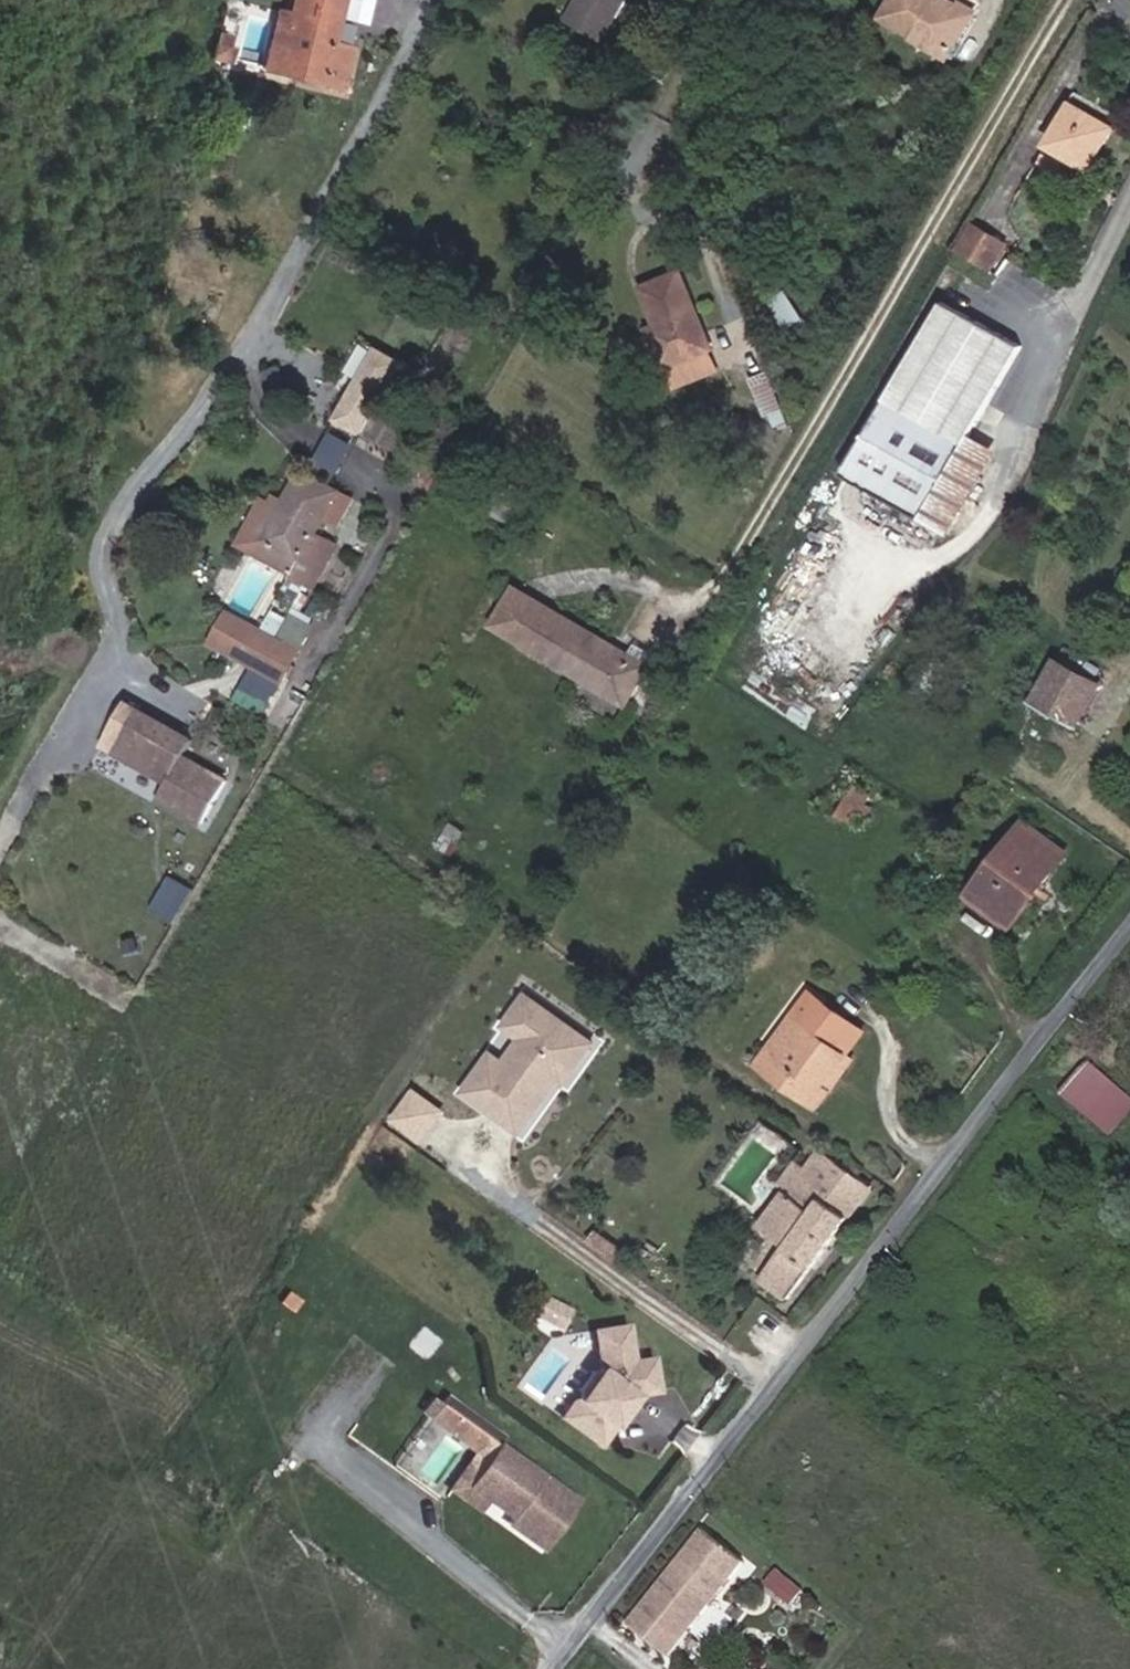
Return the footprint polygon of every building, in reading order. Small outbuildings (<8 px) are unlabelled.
[(330,43),(342,0),(292,0),(278,58),(296,64),(293,77),(342,89),(351,48),(330,43)] [(373,0),(350,0),(345,17),(366,24),(373,0)] [(604,36),(625,0),(581,0),(571,18),(604,36)] [(971,13),(947,0),(888,0),(879,17),(914,36),(912,40),(946,60),(971,13)] [(1048,144),(1096,173),(1124,125),(1076,97),(1048,144)] [(199,137),(208,139),(211,127),(202,125),(199,137)] [(997,269),(1013,238),(975,219),(959,250),(997,269)] [(708,351),(712,349),(681,271),(641,288),(657,326),(647,331),(663,369),(667,368),(708,351)] [(922,521),(971,435),(1022,347),(943,303),(844,476),(922,521)] [(798,308),(783,316),(787,324),(789,323),(796,335),(793,336),(798,345),(814,336),(798,308)] [(338,422),(367,435),(404,355),(376,342),(338,422)] [(667,368),(675,388),(717,371),(708,351),(667,368)] [(775,425),(786,421),(770,381),(754,388),(765,415),(769,413),(775,425)] [(727,424),(738,430),(746,418),(735,411),(727,424)] [(318,458),(340,469),(355,440),(333,429),(318,458)] [(922,521),(950,538),(999,451),(971,435),(922,521)] [(338,491),(300,471),(283,501),(274,496),(269,504),(259,499),(236,543),(303,579),(308,582),(313,584),(335,543),(315,533),(323,519),(338,527),(345,514),(330,506),(338,491)] [(484,509),(524,531),(537,507),(497,485),(484,509)] [(318,587),(340,545),(335,543),(313,584),(318,587)] [(308,582),(303,579),(272,636),(277,638),(308,582)] [(626,704),(650,666),(514,586),(490,625),(626,704)] [(211,642),(229,652),(247,622),(228,611),(211,642)] [(281,681),(299,650),(277,638),(272,636),(247,622),(229,652),(281,681)] [(1036,699),(1077,721),(1097,683),(1056,661),(1036,699)] [(128,700),(117,716),(141,732),(125,756),(163,783),(152,799),(194,828),(222,788),(181,759),(192,744),(128,700)] [(125,756),(141,732),(117,716),(101,740),(125,756)] [(856,817),(864,803),(869,794),(853,785),(838,813),(854,820),(856,817)] [(856,817),(864,821),(873,808),(864,803),(856,817)] [(1035,876),(1039,879),(1062,848),(1024,822),(976,890),(1009,913),(1035,876)] [(156,910),(181,919),(193,882),(169,874),(156,910)] [(1009,913),(1014,916),(1039,879),(1035,876),(1009,913)] [(1000,924),(1009,913),(976,890),(967,901),(1000,924)] [(531,1139),(602,1034),(530,986),(503,1027),(509,1031),(466,1096),(531,1139)] [(828,1091),(821,1085),(864,1031),(810,990),(790,1017),(801,1025),(777,1056),(766,1048),(756,1062),(816,1107),(828,1091)] [(1129,1114),(1129,1092),(1093,1060),(1065,1093),(1112,1134),(1129,1114)] [(416,1085),(393,1119),(426,1141),(449,1107),(416,1085)] [(786,1296),(872,1184),(829,1154),(826,1156),(816,1150),(804,1167),(792,1160),(776,1184),(786,1191),(760,1225),(788,1246),(763,1279),(786,1296)] [(569,1348),(585,1320),(555,1303),(539,1331),(569,1348)] [(643,1403),(665,1400),(660,1367),(639,1370),(635,1332),(615,1335),(617,1354),(604,1356),(606,1376),(579,1412),(566,1428),(604,1455),(626,1426),(623,1423),(632,1411),(636,1412),(643,1403)] [(577,1400),(579,1412),(606,1376),(595,1378),(577,1400)] [(623,1423),(626,1426),(636,1412),(632,1411),(623,1423)] [(550,1561),(586,1513),(506,1454),(486,1481),(474,1497),(493,1510),(505,1520),(519,1515),(524,1518),(512,1533),(550,1561)] [(485,1520),(493,1510),(474,1497),(486,1481),(477,1473),(456,1498),(485,1520)] [(702,1538),(627,1634),(665,1664),(740,1568),(702,1538)] [(774,1620),(749,1600),(737,1616),(762,1636),(774,1620)]
